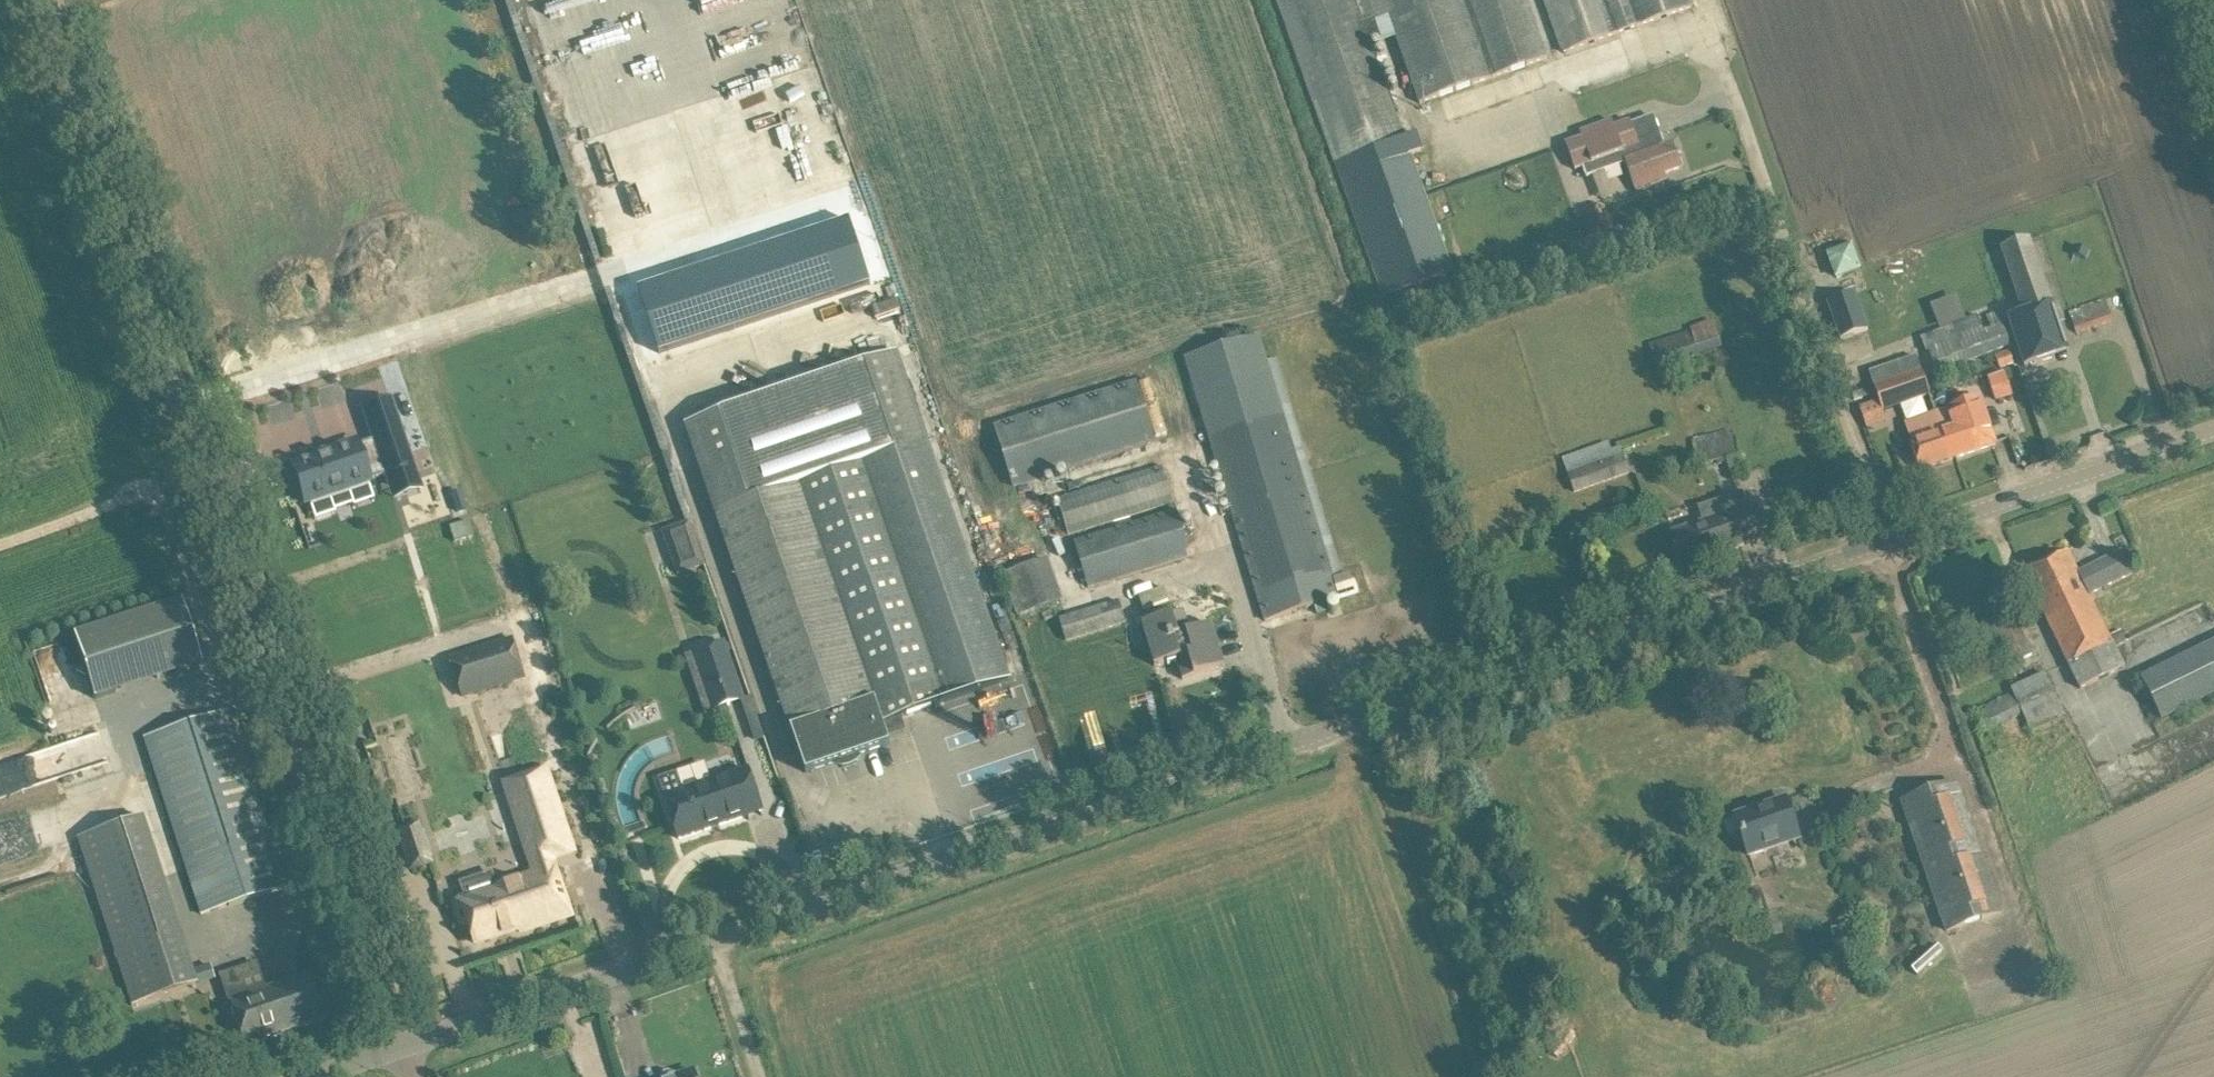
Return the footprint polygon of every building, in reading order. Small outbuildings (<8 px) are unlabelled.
[(1547,59),(1526,0),(1280,0),(1383,297),(1452,273),(1410,156),(1423,152),(1417,135),(1404,139),(1371,43),(1383,39),(1376,21),(1388,17),(1419,104),(1547,59)] [(1562,53),(1693,7),(1691,0),(1543,0),(1562,53)] [(1581,138),(1565,144),(1574,171),(1583,168),(1586,177),(1624,163),(1635,192),(1668,180),(1666,174),(1682,168),(1673,142),(1664,146),(1661,136),(1639,144),(1631,121),(1614,127),(1612,121),(1579,132),(1581,138)] [(1583,222),(1588,238),(1614,229),(1610,213),(1583,222)] [(678,356),(877,289),(855,226),(656,293),(678,356)] [(2038,307),(2050,303),(2027,237),(2000,247),(2023,312),(2038,307)] [(1835,280),(1861,271),(1852,246),(1826,255),(1835,280)] [(1867,334),(1855,297),(1826,307),(1838,343),(1867,334)] [(2077,335),(2112,322),(2105,300),(2069,313),(2077,335)] [(2055,356),(2038,307),(2023,312),(2009,317),(2025,366),(2055,356)] [(1978,315),(1925,336),(1921,338),(1927,353),(1929,352),(1937,373),(1992,351),(1993,353),(2011,346),(1997,311),(1985,316),(1987,319),(1980,322),(1978,315)] [(1712,321),(1690,328),(1690,330),(1648,343),(1656,368),(1721,347),(1712,321)] [(1185,358),(1266,621),(1315,606),(1317,614),(1327,611),(1325,603),(1359,593),(1355,582),(1352,582),(1350,574),(1343,576),(1277,359),(1267,362),(1259,335),(1185,358)] [(898,352),(790,389),(684,426),(788,730),(792,729),(807,773),(890,744),(887,734),(905,728),(901,717),(1009,680),(1002,659),(958,525),(898,352)] [(2009,353),(1995,358),(1999,370),(2014,365),(2009,353)] [(1854,400),(1876,392),(1883,411),(1929,395),(1917,360),(1870,376),(1874,387),(1852,395),(1854,400)] [(1988,378),(1996,402),(2013,396),(2005,373),(1988,378)] [(1157,443),(1137,380),(993,425),(1012,488),(1157,443)] [(1920,470),(1957,458),(1996,444),(1989,423),(1980,398),(1936,413),(1905,424),(1909,438),(1908,438),(1920,470)] [(354,447),(293,468),(306,506),(367,485),(367,483),(384,477),(384,479),(411,470),(387,402),(361,411),(372,443),(355,449),(354,447)] [(1728,430),(1693,438),(1700,465),(1723,459),(1730,481),(1746,476),(1739,455),(1735,436),(1730,438),(1728,430)] [(1608,440),(1561,457),(1574,493),(1630,472),(1620,447),(1611,450),(1608,440)] [(1176,503),(1163,466),(1057,498),(1069,536),(1176,503)] [(1747,506),(1742,492),(1697,507),(1702,521),(1671,531),(1682,567),(1759,542),(1748,505),(1747,506)] [(1192,557),(1177,509),(1074,541),(1088,589),(1192,557)] [(700,551),(691,554),(718,634),(728,630),(700,551)] [(2068,551),(2024,572),(2080,689),(2125,668),(2116,647),(2126,642),(2120,630),(2109,636),(2089,595),(2133,574),(2122,551),(2078,572),(2068,551)] [(1048,558),(1003,573),(1017,615),(1062,600),(1048,558)] [(1126,623),(1119,599),(1059,618),(1066,642),(1126,623)] [(93,701),(195,666),(175,609),(74,644),(93,701)] [(1183,680),(1225,667),(1212,624),(1190,631),(1184,611),(1142,624),(1155,666),(1168,662),(1169,665),(1177,662),(1177,659),(1180,659),(1185,678),(1182,678),(1183,680)] [(2009,666),(2032,654),(2012,615),(1989,627),(2009,666)] [(452,659),(464,697),(525,678),(513,640),(452,659)] [(2213,696),(2213,640),(2139,676),(2161,721),(2213,696)] [(712,713),(747,701),(727,642),(692,653),(712,713)] [(1982,734),(2022,715),(2029,730),(2064,713),(2044,672),(2010,689),(2011,692),(1971,712),(1982,734)] [(201,914),(285,887),(228,712),(144,739),(186,869),(201,914)] [(96,762),(89,737),(108,732),(105,725),(0,756),(0,790),(96,762)] [(463,903),(457,905),(464,925),(469,924),(476,944),(520,929),(521,933),(572,916),(556,868),(555,868),(552,859),(574,852),(547,769),(505,783),(530,858),(531,858),(536,874),(500,886),(501,890),(500,890),(494,872),(460,883),(466,901),(462,902),(463,903)] [(665,799),(679,839),(763,811),(749,770),(685,792),(678,772),(659,779),(665,799)] [(1903,802),(1910,823),(1948,932),(2001,914),(1955,784),(1903,802)] [(1760,812),(1759,808),(1735,817),(1736,818),(1724,822),(1729,836),(1741,832),(1749,856),(1799,838),(1786,799),(1784,800),(1785,803),(1760,812)] [(77,837),(132,1005),(196,985),(141,816),(77,837)] [(419,821),(394,829),(408,873),(433,865),(419,821)] [(1917,976),(1943,952),(1936,944),(1910,967),(1917,976)] [(327,1017),(312,972),(264,988),(237,997),(228,1000),(236,1024),(243,1045),(327,1017)] [(1558,1060),(1576,1036),(1566,1029),(1549,1053),(1558,1060)]
